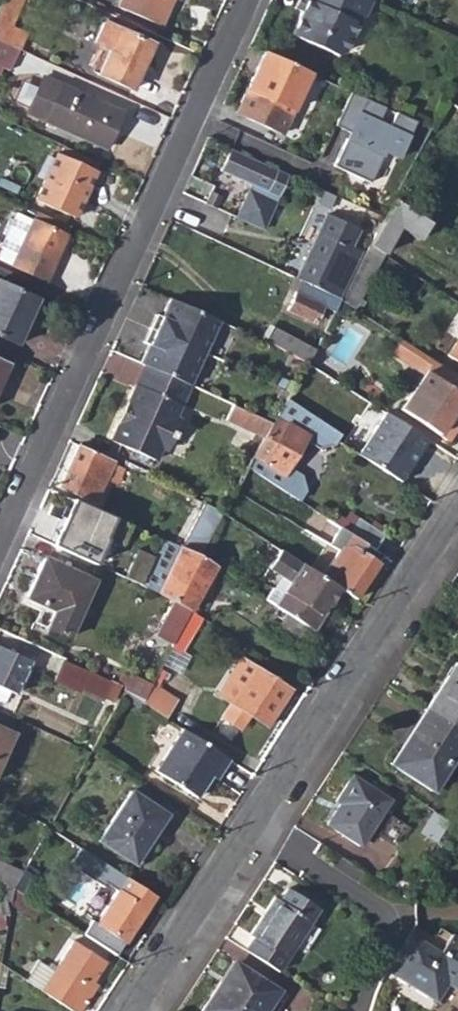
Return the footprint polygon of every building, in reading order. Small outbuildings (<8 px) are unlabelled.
[(20,50),(27,34),(9,26),(21,0),(4,0),(0,10),(0,40),(20,50)] [(160,27),(172,0),(122,0),(118,7),(160,27)] [(292,33),(342,58),(350,53),(365,19),(368,20),(375,2),(371,0),(307,0),(292,33)] [(295,11),(301,14),(307,0),(300,0),(295,11)] [(98,74),(132,89),(153,43),(103,21),(94,41),(106,46),(104,52),(108,54),(98,74)] [(3,65),(11,69),(20,50),(0,40),(0,64),(3,65)] [(93,72),(98,74),(108,54),(104,52),(93,72)] [(236,112),(282,133),(310,73),(264,52),(236,112)] [(26,112),(100,146),(109,127),(115,130),(123,113),(42,76),(26,112)] [(415,123),(350,92),(335,126),(349,132),(352,134),(348,140),(346,139),(334,166),(369,183),(383,152),(398,159),(415,123)] [(100,146),(106,149),(115,130),(109,127),(100,146)] [(35,200),(75,217),(96,172),(87,168),(91,159),(67,148),(63,157),(60,155),(56,154),(35,200)] [(230,148),(219,171),(251,185),(237,216),(264,229),(289,174),(277,169),(230,148)] [(100,163),(91,159),(87,168),(96,172),(100,163)] [(368,246),(383,255),(395,234),(404,241),(408,233),(419,240),(430,223),(393,198),(384,216),(368,246)] [(46,281),(66,236),(17,213),(1,247),(3,247),(0,254),(0,260),(46,281)] [(295,278),(301,280),(339,298),(361,252),(350,247),(359,229),(326,215),(295,278)] [(340,299),(356,309),(383,255),(368,246),(340,299)] [(286,288),(295,292),(301,280),(295,278),(292,276),(286,288)] [(286,310),(314,323),(321,306),(334,313),(340,299),(339,298),(301,280),(295,292),(286,310)] [(17,345),(38,298),(0,281),(0,337),(17,345)] [(149,329),(204,354),(219,320),(169,298),(161,317),(155,315),(149,329)] [(264,341),(280,349),(308,365),(315,351),(272,327),(264,341)] [(188,385),(204,354),(149,329),(142,342),(149,344),(139,363),(146,366),(188,385)] [(457,362),(457,339),(447,355),(457,362)] [(437,434),(447,442),(457,425),(457,376),(404,341),(396,353),(425,372),(400,409),(437,434)] [(8,363),(0,359),(0,382),(8,363)] [(287,400),(307,412),(326,376),(308,365),(287,400)] [(188,385),(146,366),(129,405),(133,407),(125,424),(121,422),(112,441),(155,460),(161,447),(165,449),(178,420),(174,418),(188,385)] [(249,469),(298,500),(304,490),(300,475),(287,467),(303,439),(319,449),(333,445),(337,441),(341,434),(307,412),(287,400),(274,423),(266,438),(249,469)] [(266,438),(274,423),(229,403),(222,419),(266,438)] [(133,407),(129,405),(121,422),(125,424),(133,407)] [(358,455),(400,482),(427,441),(385,413),(374,430),(358,455)] [(343,445),(358,455),(374,430),(360,420),(343,445)] [(61,486),(96,502),(106,480),(115,461),(79,445),(61,486)] [(106,480),(119,485),(127,468),(115,461),(106,480)] [(132,525),(76,500),(56,546),(92,563),(104,538),(123,547),(132,525)] [(182,547),(200,557),(222,512),(204,503),(182,547)] [(308,521),(318,528),(323,520),(314,513),(308,521)] [(349,534),(373,550),(383,535),(359,519),(354,528),(337,517),(333,523),(349,534)] [(326,519),(318,532),(332,542),(340,538),(344,541),(349,534),(333,523),(326,519)] [(344,541),(378,563),(382,556),(373,550),(349,534),(344,541)] [(139,585),(156,592),(173,602),(190,611),(216,566),(200,557),(182,547),(161,537),(151,558),(139,585)] [(339,589),(355,599),(378,563),(344,541),(321,577),(339,589)] [(289,582),(282,594),(274,606),(286,613),(309,629),(325,604),(328,606),(339,589),(321,577),(301,564),(292,558),(280,550),(269,568),(289,582)] [(151,558),(137,551),(124,578),(139,585),(151,558)] [(25,598),(54,611),(46,629),(69,639),(95,580),(44,557),(25,598)] [(272,588),(265,599),(265,600),(274,606),(282,594),(272,588)] [(155,635),(173,644),(190,611),(173,602),(155,635)] [(170,648),(181,654),(202,619),(190,611),(173,644),(170,648)] [(312,631),(309,629),(286,613),(277,626),(303,645),(312,631)] [(5,689),(22,654),(0,644),(0,687),(5,689)] [(221,717),(240,730),(249,715),(266,725),(289,690),(240,657),(227,676),(215,694),(220,696),(230,703),(221,717)] [(54,682),(101,704),(104,697),(113,701),(121,685),(116,683),(109,680),(108,682),(63,661),(54,682)] [(424,708),(426,710),(457,730),(457,665),(454,662),(424,708)] [(116,683),(121,685),(125,687),(123,691),(141,703),(151,685),(131,675),(129,679),(120,674),(116,683)] [(151,685),(141,703),(165,718),(174,706),(163,699),(165,694),(151,685)] [(391,765),(431,791),(457,748),(457,730),(426,710),(391,765)] [(13,733),(8,731),(14,718),(0,711),(0,762),(13,733)] [(155,771),(196,798),(210,774),(215,779),(228,759),(182,729),(155,771)] [(338,804),(325,825),(360,846),(389,799),(351,775),(335,802),(338,804)] [(97,841),(130,862),(144,840),(148,842),(166,814),(130,790),(97,841)] [(91,920),(82,933),(115,954),(153,895),(80,846),(69,865),(100,885),(102,881),(116,890),(95,922),(91,920)] [(1,883),(13,889),(23,872),(0,862),(0,883),(1,883)] [(13,889),(25,897),(37,877),(25,868),(23,872),(13,889)] [(1,883),(0,889),(0,916),(8,915),(10,905),(13,889),(1,883)] [(279,971),(286,958),(319,908),(287,887),(278,900),(274,897),(250,934),(253,937),(245,950),(279,971)] [(10,905),(35,921),(43,908),(25,897),(13,889),(10,905)] [(386,971),(435,1001),(447,984),(457,991),(457,938),(452,934),(440,953),(410,933),(386,971)] [(72,1010),(79,1010),(86,1000),(82,998),(106,961),(73,940),(55,966),(50,963),(48,966),(38,960),(26,981),(72,1010)] [(201,1010),(266,1010),(280,990),(233,961),(201,1010)]
